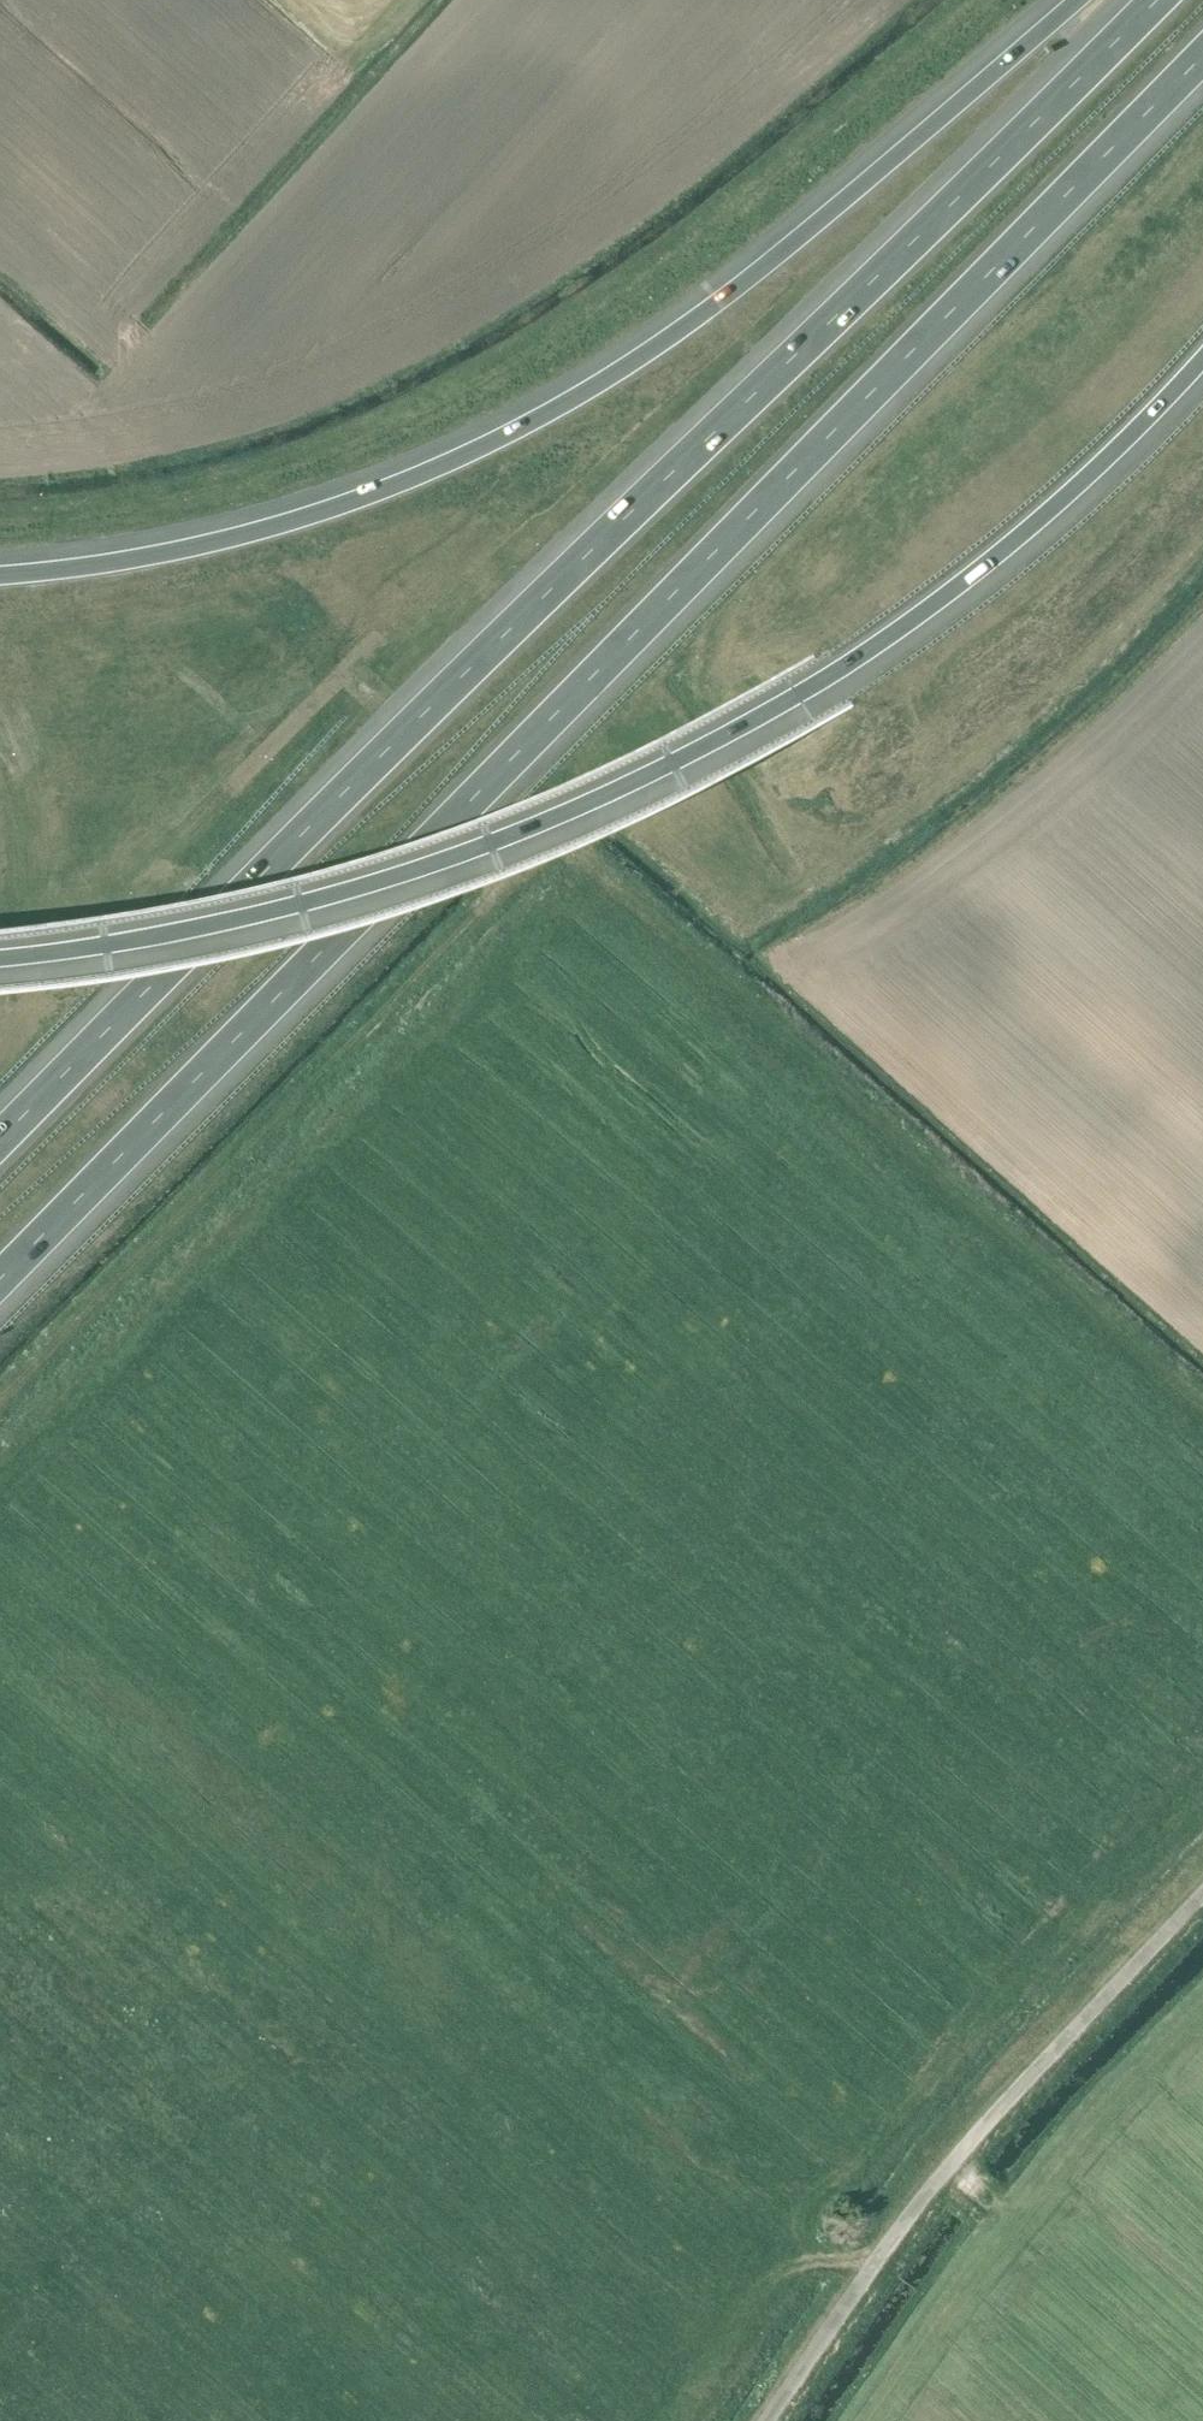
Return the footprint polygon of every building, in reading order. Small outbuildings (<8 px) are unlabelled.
[(711,401),(697,414),(707,424),(720,411),(711,401)] [(301,563),(320,545),(313,537),(294,555),(301,563)]
